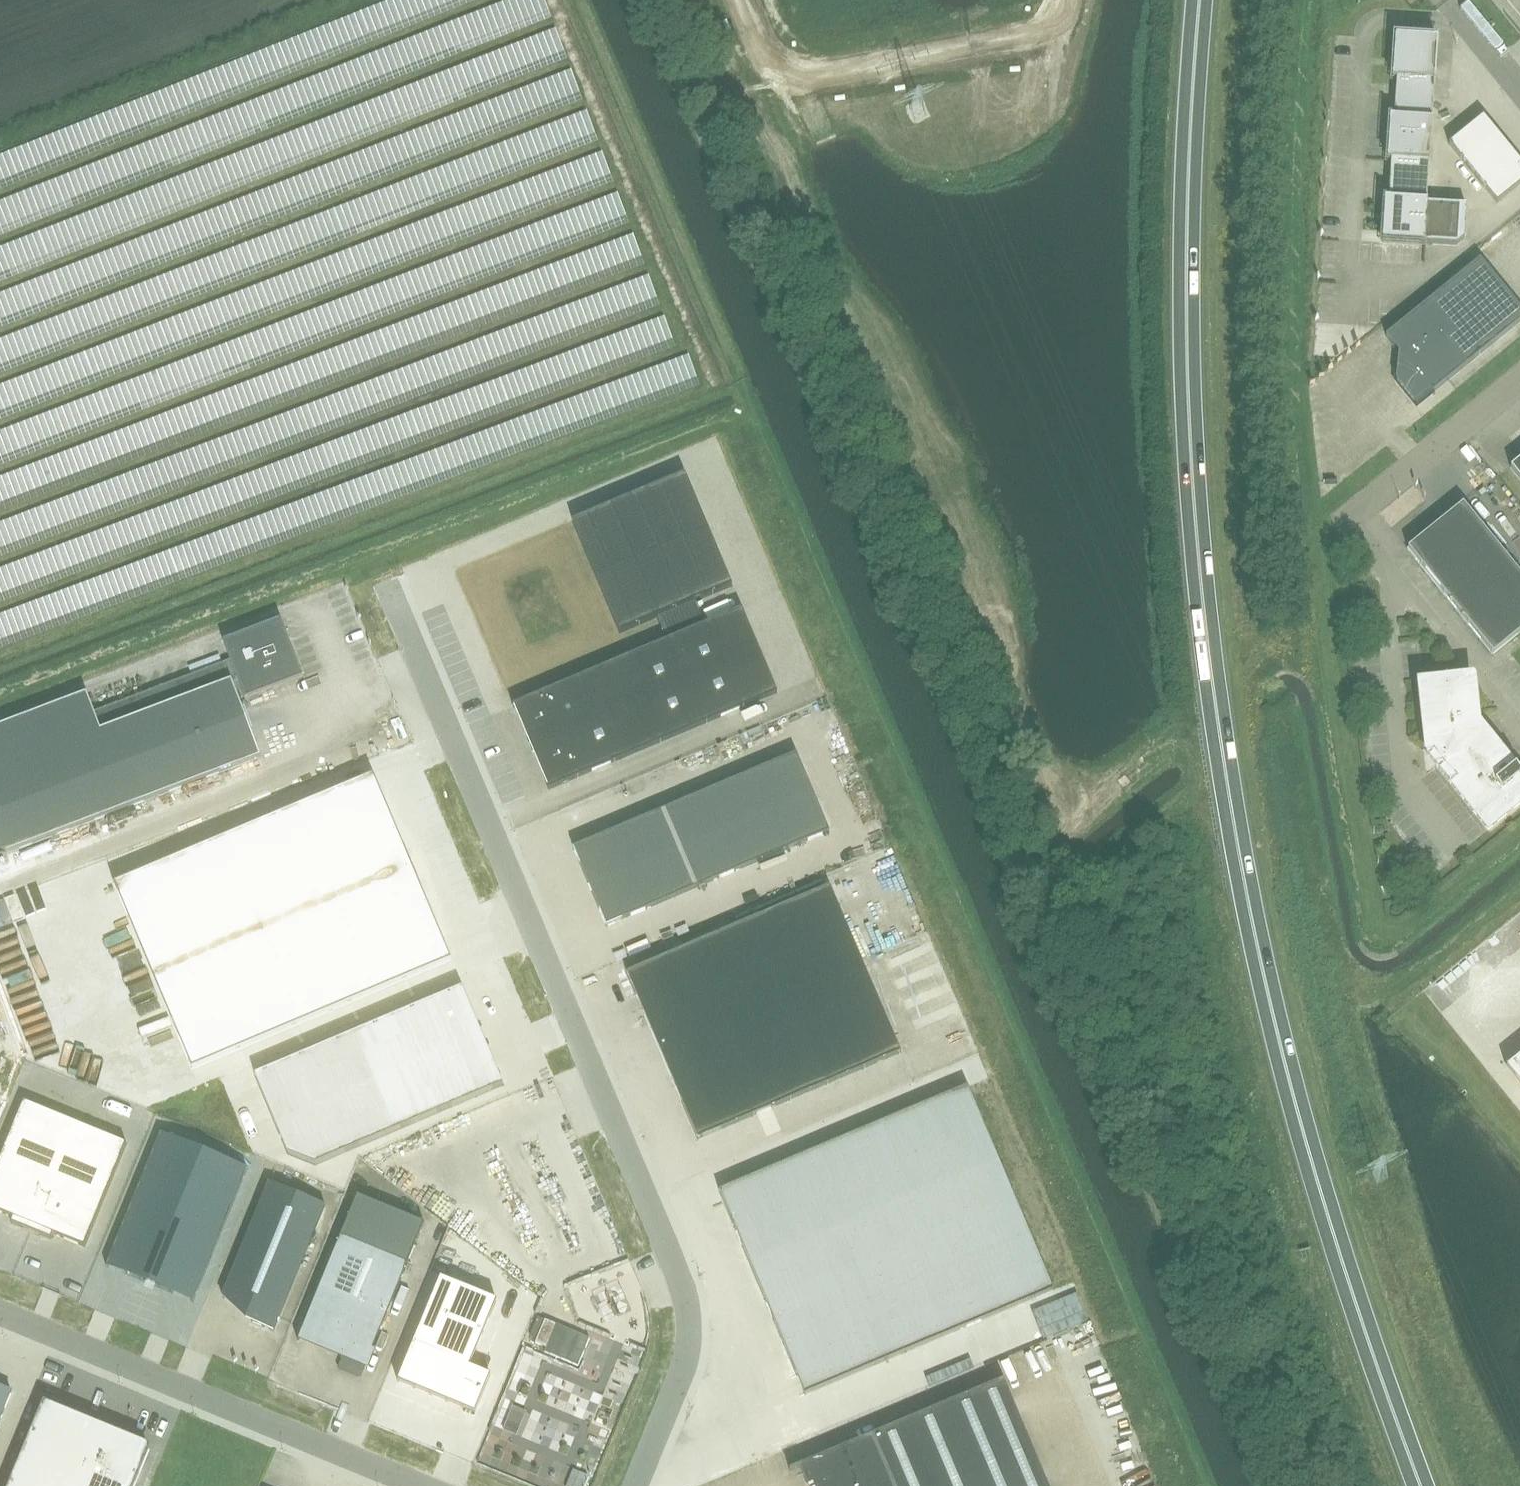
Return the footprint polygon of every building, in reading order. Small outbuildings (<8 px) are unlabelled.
[(1429,163),(1432,121),(1434,82),(1435,82),(1438,40),(1395,37),(1392,79),(1397,80),(1394,119),(1390,119),(1387,161),(1391,161),(1392,161),(1429,163)] [(1497,204),(1519,185),(1519,162),(1483,117),(1449,144),(1497,204)] [(1426,204),(1429,163),(1392,161),(1391,161),(1389,200),(1384,200),(1382,242),(1425,245),(1425,244),(1457,246),(1465,240),(1467,206),(1426,204)] [(1386,336),(1399,352),(1396,380),(1417,406),(1519,322),(1519,308),(1480,259),(1386,336)] [(1519,479),(1519,460),(1510,468),(1519,479)] [(742,609),(705,624),(696,602),(732,586),(685,474),(573,521),(620,634),(658,618),(667,640),(513,706),(514,708),(517,707),(532,742),(529,743),(533,752),(536,751),(550,786),(548,787),(549,790),(778,693),(742,609)] [(1493,655),(1519,633),(1519,573),(1463,503),(1407,549),(1493,655)] [(238,681),(245,700),(303,678),(281,620),(223,642),(231,661),(94,713),(87,694),(0,727),(0,857),(261,758),(232,683),(238,681)] [(1450,681),(1451,684),(1442,685),(1442,682),(1420,684),(1427,755),(1488,830),(1507,815),(1505,813),(1512,807),(1514,809),(1519,804),(1519,778),(1519,774),(1515,768),(1513,769),(1477,725),(1472,679),(1450,681)] [(770,703),(750,709),(753,720),(773,714),(770,703)] [(797,754),(574,848),(607,926),(830,832),(797,754)] [(159,982),(412,874),(373,783),(120,891),(159,982)] [(159,982),(197,1072),(451,964),(412,874),(159,982)] [(859,886),(635,975),(698,1132),(922,1041),(859,886)] [(538,1073),(493,970),(493,968),(267,1066),(313,1171),(538,1073)] [(1510,1065),(1519,1077),(1519,1057),(1510,1065)] [(38,1097),(0,1191),(0,1216),(13,1221),(9,1230),(42,1243),(46,1233),(81,1247),(127,1132),(38,1097)] [(960,1117),(732,1209),(808,1397),(1036,1304),(960,1117)] [(193,1302),(248,1169),(241,1166),(241,1168),(226,1162),(226,1160),(182,1142),(181,1143),(167,1137),(167,1136),(161,1134),(106,1267),(108,1268),(110,1264),(113,1266),(114,1264),(128,1270),(126,1275),(128,1276),(130,1273),(172,1290),(171,1293),(173,1294),(175,1289),(189,1295),(189,1296),(193,1298),(191,1302),(193,1302)] [(326,1205),(270,1182),(223,1297),(224,1297),(229,1286),(261,1299),(252,1322),(273,1331),(274,1332),(326,1205)] [(374,1346),(408,1265),(425,1223),(358,1196),(341,1237),(298,1341),(302,1343),(303,1339),(339,1354),(338,1358),(342,1359),(343,1355),(367,1365),(373,1350),(376,1351),(377,1348),(374,1346)] [(491,1311),(449,1295),(408,1392),(471,1414),(482,1388),(460,1381),(491,1311)] [(590,1339),(545,1320),(535,1344),(547,1348),(545,1353),(578,1367),(590,1339)] [(1038,1461),(1003,1380),(789,1470),(790,1471),(802,1466),(810,1485),(1048,1485),(1038,1461)] [(10,1392),(0,1388),(0,1416),(10,1392)] [(149,1450),(94,1427),(86,1445),(37,1424),(46,1403),(44,1402),(9,1485),(134,1485),(149,1450)]
